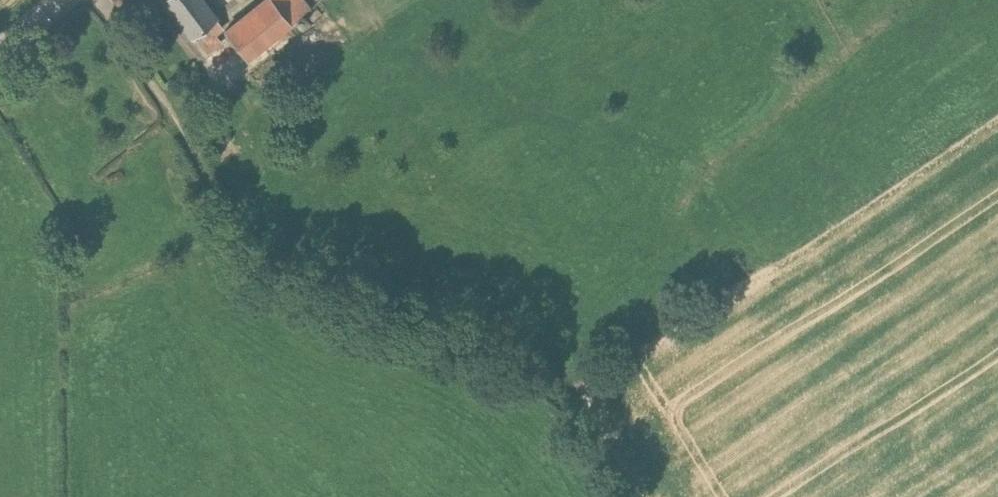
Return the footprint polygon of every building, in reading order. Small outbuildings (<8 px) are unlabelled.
[(120,8),(132,0),(114,0),(120,8)] [(207,55),(222,43),(215,35),(223,28),(202,0),(166,0),(207,55)] [(309,9),(302,0),(265,0),(225,32),(246,59),(309,9)]
